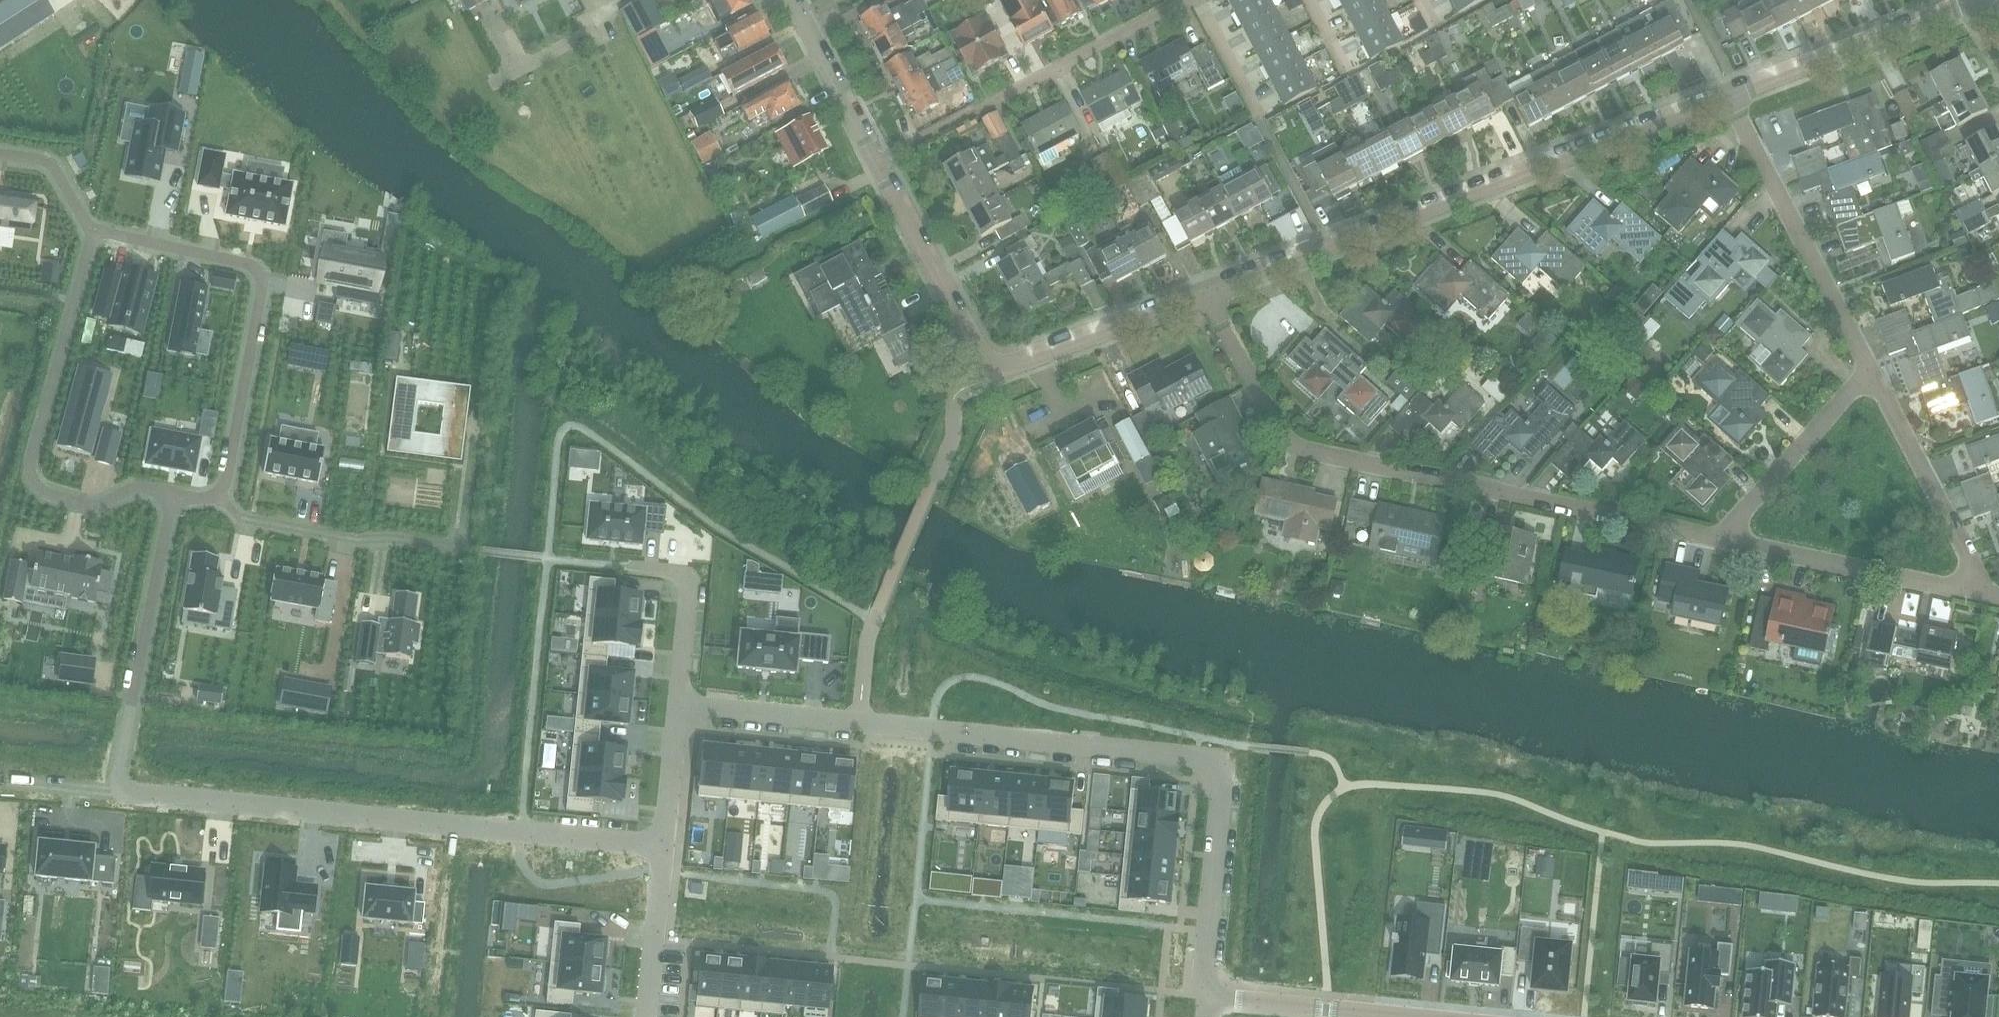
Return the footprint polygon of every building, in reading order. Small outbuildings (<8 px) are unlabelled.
[(0,8),(0,48),(55,13),(46,0),(12,0),(0,8)] [(467,13),(490,0),(460,0),(467,13)] [(621,10),(635,37),(655,27),(640,0),(621,10)] [(749,0),(715,0),(720,10),(715,12),(719,20),(724,17),(725,20),(752,5),(749,0)] [(974,15),(991,6),(992,5),(990,0),(965,0),(974,15)] [(1025,47),(1053,31),(1040,7),(1036,0),(1018,0),(1004,7),(1012,22),(1025,47)] [(1075,0),(1048,0),(1062,26),(1083,15),(1075,0)] [(1086,12),(1086,11),(1083,6),(1093,1),(1096,6),(1096,7),(1109,0),(1079,0),(1086,12)] [(1229,0),(1243,27),(1275,9),(1270,0),(1230,0),(1229,0)] [(1286,5),(1290,12),(1303,5),(1301,0),(1295,0),(1286,5)] [(1344,7),(1359,35),(1391,18),(1381,0),(1358,0),(1344,7)] [(1459,14),(1485,0),(1452,0),(1459,14)] [(1525,13),(1536,7),(1532,0),(1520,0),(1518,1),(1525,13)] [(1654,10),(1641,17),(1663,59),(1665,57),(1685,47),(1683,43),(1693,38),(1680,13),(1673,0),(1661,7),(1654,10)] [(1721,16),(1721,17),(1734,41),(1749,33),(1755,44),(1778,32),(1762,2),(1761,0),(1746,0),(1738,4),(1739,6),(1736,8),(1721,16)] [(1778,32),(1800,21),(1789,0),(1765,0),(1762,2),(1778,32)] [(1800,21),(1822,9),(1817,0),(1789,0),(1800,21)] [(1822,9),(1839,0),(1817,0),(1822,9)] [(869,32),(873,40),(917,16),(913,8),(908,11),(904,4),(891,11),(887,5),(862,19),(864,22),(861,24),(867,34),(869,32)] [(1496,12),(1502,24),(1514,19),(1507,6),(1496,12)] [(1275,9),(1243,27),(1258,53),(1290,37),(1275,9)] [(899,26),(873,40),(884,62),(910,48),(905,39),(917,34),(914,29),(928,21),(934,18),(930,10),(917,16),(909,20),(899,26)] [(1493,29),(1502,24),(1496,12),(1486,17),(1493,29)] [(738,54),(769,37),(756,13),(725,29),(728,35),(714,42),(720,52),(734,45),(738,54)] [(1421,16),(1410,23),(1417,36),(1429,29),(1421,16)] [(1640,18),(1618,29),(1619,30),(1621,34),(1624,40),(1640,71),(1642,70),(1662,59),(1663,59),(1641,17),(1640,18)] [(1404,43),(1391,18),(1359,35),(1372,60),(1404,43)] [(955,43),(969,68),(968,69),(973,77),(979,74),(978,72),(1003,59),(1003,60),(1010,57),(1005,48),(1004,49),(990,24),(989,24),(986,19),(982,21),(982,19),(956,33),(957,35),(953,37),(957,42),(955,43)] [(655,29),(636,39),(645,57),(664,47),(655,29)] [(1598,41),(1597,42),(1619,82),(1640,71),(1624,40),(1621,34),(1619,30),(1598,41)] [(1290,37),(1258,53),(1271,79),(1303,62),(1290,37)] [(1142,64),(1158,95),(1199,73),(1209,92),(1225,83),(1205,45),(1190,53),(1184,41),(1142,64)] [(1597,42),(1575,53),(1597,93),(1619,82),(1597,42)] [(1432,51),(1438,62),(1448,57),(1442,46),(1432,51)] [(745,62),(722,75),(733,97),(740,93),(750,88),(749,87),(756,83),(756,84),(785,69),(774,47),(745,62)] [(887,66),(898,88),(955,59),(950,48),(932,57),(930,53),(917,61),(913,53),(887,66)] [(1421,57),(1427,68),(1438,62),(1432,51),(1421,57)] [(187,53),(179,94),(197,97),(205,57),(187,53)] [(1575,53),(1553,65),(1575,105),(1595,94),(1596,93),(1597,93),(1575,53)] [(1495,58),(1484,64),(1490,74),(1500,69),(1495,58)] [(910,110),(915,107),(920,118),(941,107),(934,95),(941,91),(942,92),(962,81),(966,79),(955,59),(898,88),(903,96),(900,97),(905,107),(908,106),(910,110)] [(1943,102),(1930,109),(1975,87),(1961,61),(1930,78),(1943,102)] [(1303,62),(1271,79),(1272,80),(1285,106),(1317,89),(1304,64),(1303,62)] [(1552,65),(1530,76),(1552,117),(1573,106),(1575,105),(1553,65),(1552,65)] [(1386,75),(1392,87),(1403,81),(1397,70),(1386,75)] [(1467,92),(1457,96),(1473,127),(1496,116),(1493,111),(1503,106),(1504,106),(1492,83),(1486,70),(1485,70),(1462,81),(1467,92)] [(1098,124),(1099,124),(1104,133),(1132,117),(1128,110),(1141,104),(1125,72),(1083,95),(1098,124)] [(658,83),(668,102),(684,94),(675,74),(658,83)] [(1381,92),(1392,87),(1386,75),(1375,81),(1381,92)] [(1504,77),(1492,83),(1504,106),(1515,101),(1529,129),(1552,117),(1530,76),(1509,87),(1504,77)] [(744,105),(751,119),(752,120),(765,113),(770,122),(802,105),(800,102),(801,98),(798,94),(795,93),(789,82),(744,105)] [(1975,87),(1930,109),(1936,120),(1949,113),(1957,128),(1988,112),(1975,87)] [(1920,116),(1907,89),(1895,94),(1908,121),(1920,116)] [(1340,98),(1347,111),(1358,105),(1350,92),(1340,98)] [(1847,104),(1797,122),(1806,145),(1840,133),(1850,163),(1851,163),(1878,153),(1893,148),(1874,94),(1847,104)] [(1455,97),(1433,109),(1450,139),(1472,128),(1473,127),(1457,96),(1456,97),(1455,97)] [(1337,117),(1347,111),(1340,98),(1330,104),(1337,117)] [(704,105),(690,113),(698,129),(713,121),(724,115),(716,100),(704,105)] [(1312,102),(1300,108),(1308,122),(1320,116),(1312,102)] [(1060,158),(1055,149),(1082,135),(1066,104),(1024,126),(1039,155),(1040,155),(1045,166),(1060,158)] [(135,124),(125,175),(160,181),(166,149),(178,152),(185,116),(149,109),(146,126),(135,124)] [(1432,109),(1410,121),(1426,151),(1428,151),(1448,140),(1450,139),(1433,109),(1432,109)] [(809,118),(775,136),(792,169),(826,150),(809,118)] [(1164,125),(1169,137),(1174,148),(1187,142),(1181,129),(1185,127),(1181,118),(1176,120),(1175,118),(1163,124),(1164,125)] [(1410,121),(1388,132),(1404,163),(1405,163),(1426,151),(1410,121)] [(1903,124),(1892,128),(1897,142),(1908,139),(1903,124)] [(1163,126),(1152,132),(1157,141),(1168,136),(1163,126)] [(1979,171),(1998,160),(1998,133),(1997,129),(1966,146),(1979,171)] [(1957,154),(1946,131),(1918,145),(1930,168),(1957,154)] [(693,132),(686,136),(690,142),(697,138),(693,132)] [(1388,132),(1365,144),(1381,175),(1404,163),(1388,132)] [(702,137),(691,143),(703,165),(714,159),(722,154),(711,133),(702,137)] [(954,164),(945,168),(958,192),(990,175),(1001,169),(1010,164),(1021,158),(1009,134),(1006,136),(1000,139),(997,140),(998,141),(1006,156),(996,161),(989,146),(977,152),(966,158),(960,147),(948,153),(954,164)] [(1915,139),(1901,145),(1905,156),(1919,150),(1915,139)] [(1171,143),(1162,147),(1168,157),(1176,152),(1171,143)] [(1338,145),(1336,145),(1358,187),(1381,175),(1365,144),(1343,155),(1338,145)] [(1336,145),(1301,164),(1304,169),(1316,193),(1329,186),(1335,198),(1337,198),(1339,201),(1352,195),(1350,191),(1358,187),(1336,145)] [(1792,158),(1796,170),(1800,182),(1829,171),(1825,159),(1820,148),(1792,158)] [(1104,155),(1121,188),(1127,185),(1133,182),(1132,180),(1115,149),(1104,155)] [(220,191),(220,188),(231,190),(226,217),(285,228),(293,185),(282,183),(284,169),(267,166),(264,179),(234,173),(233,177),(223,175),(226,155),(204,151),(197,186),(220,191)] [(1176,158),(1182,169),(1192,164),(1187,153),(1176,158)] [(1822,187),(1834,223),(1837,229),(1864,219),(1864,218),(1863,218),(1853,188),(1887,176),(1878,153),(1851,163),(1850,163),(1829,171),(1800,182),(1805,194),(1822,187)] [(81,154),(73,159),(79,169),(87,164),(81,154)] [(1109,194),(1121,188),(1104,155),(1092,162),(1109,194)] [(1021,158),(1010,164),(1015,175),(1027,168),(1021,158)] [(1671,195),(1655,213),(1666,223),(1679,235),(1690,223),(1701,211),(1712,198),(1724,209),(1741,190),(1710,163),(1705,170),(1692,159),(1665,189),(1671,195)] [(1969,176),(1974,185),(1984,179),(1993,196),(1998,193),(1998,160),(1979,171),(1969,176)] [(1217,180),(1238,220),(1262,207),(1260,204),(1282,192),(1268,166),(1257,171),(1252,162),(1217,180)] [(1161,167),(1150,172),(1155,183),(1166,177),(1161,167)] [(1149,171),(1137,177),(1152,203),(1163,197),(1163,196),(1155,183),(1150,172),(1149,171)] [(958,192),(970,215),(1002,198),(990,175),(958,192)] [(1140,209),(1152,203),(1137,177),(1132,180),(1133,182),(1127,185),(1140,209)] [(1211,223),(1215,232),(1238,220),(1217,180),(1207,186),(1212,196),(1200,203),(1211,223)] [(797,201),(805,217),(832,203),(824,187),(797,201)] [(31,232),(35,198),(0,194),(0,228),(31,232)] [(793,197),(752,218),(762,239),(804,218),(793,197)] [(970,215),(974,223),(982,239),(996,231),(1002,242),(1028,228),(1022,216),(1013,221),(1002,198),(970,215)] [(1065,200),(1056,205),(1060,213),(1069,208),(1065,200)] [(1662,239),(1645,223),(1623,204),(1612,216),(1594,200),(1567,231),(1598,258),(1614,240),(1640,264),(1662,239)] [(1915,255),(1904,223),(1902,218),(1914,214),(1909,201),(1864,218),(1864,219),(1837,229),(1846,255),(1884,241),(1892,263),(1915,255)] [(1980,201),(1956,213),(1961,223),(1962,225),(1966,223),(1986,213),(1980,201)] [(1192,244),(1215,232),(1211,223),(1200,203),(1176,215),(1192,244)] [(1055,205),(1044,210),(1049,220),(1060,215),(1055,205)] [(1966,223),(1962,225),(1968,236),(1992,223),(1986,213),(1966,223)] [(389,214),(382,250),(396,253),(402,216),(389,214)] [(1122,232),(1142,270),(1167,257),(1151,226),(1137,233),(1133,226),(1122,232)] [(1519,229),(1492,259),(1522,287),(1538,269),(1565,292),(1587,268),(1548,232),(1537,245),(1519,229)] [(1686,273),(1664,298),(1689,320),(1706,302),(1712,307),(1733,283),(1744,271),(1756,281),(1773,262),(1742,235),(1736,241),(1724,231),(1697,261),(1703,267),(1692,279),(1686,273)] [(1963,231),(1951,236),(1956,248),(1968,243),(1963,231)] [(745,233),(740,236),(745,247),(745,248),(757,242),(755,238),(753,239),(750,234),(749,232),(745,233)] [(1117,284),(1142,270),(1122,232),(1123,234),(1086,253),(1102,283),(1113,278),(1117,284)] [(327,249),(320,283),(340,287),(338,298),(379,306),(382,292),(379,292),(386,257),(347,250),(349,237),(325,233),(323,248),(327,249)] [(1084,233),(1074,239),(1079,249),(1090,243),(1084,233)] [(1071,236),(1059,242),(1068,259),(1071,258),(1080,253),(1071,236)] [(999,268),(1012,294),(1043,278),(1030,253),(1038,249),(1032,237),(1007,250),(1012,261),(999,268)] [(881,329),(886,337),(909,325),(890,290),(886,292),(860,242),(794,277),(817,320),(841,308),(858,341),(881,329)] [(1968,244),(1958,249),(1963,259),(1973,255),(1968,244)] [(1080,253),(1071,258),(1074,264),(1081,260),(1083,259),(1080,253)] [(1443,257),(1416,288),(1446,315),(1462,297),(1490,321),(1512,296),(1472,261),(1461,273),(1443,257)] [(1043,278),(1012,294),(1025,319),(1057,303),(1049,288),(1074,275),(1081,289),(1083,288),(1093,283),(1081,260),(1074,264),(1072,266),(1070,263),(1043,278)] [(44,263),(40,282),(58,286),(62,267),(44,263)] [(1935,326),(1936,326),(1963,316),(1963,315),(1982,308),(1998,301),(1998,296),(1996,289),(1990,277),(1989,278),(1992,285),(1976,292),(1976,291),(1956,298),(1949,278),(1938,282),(1932,267),(1883,285),(1891,308),(1924,296),(1935,326)] [(106,270),(94,316),(109,320),(110,317),(143,326),(156,277),(123,268),(121,274),(106,270)] [(762,268),(748,277),(754,287),(768,279),(762,268)] [(1990,277),(1996,289),(1998,287),(1998,272),(1990,277)] [(181,284),(169,349),(195,354),(195,355),(208,357),(212,333),(200,331),(208,289),(181,284)] [(1367,286),(1340,317),(1370,344),(1386,327),(1413,351),(1436,325),(1396,289),(1385,302),(1367,286)] [(1644,297),(1635,307),(1645,316),(1654,305),(1644,297)] [(1758,300),(1736,325),(1760,346),(1771,356),(1760,369),(1762,371),(1774,381),(1802,350),(1812,338),(1781,311),(1776,316),(1758,300)] [(320,304),(317,324),(335,327),(338,307),(320,304)] [(1986,309),(1992,325),(1998,323),(1998,304),(1986,309)] [(1877,321),(1881,334),(1885,345),(1914,334),(1914,333),(1906,311),(1877,321)] [(1528,314),(1523,320),(1537,332),(1542,326),(1528,314)] [(1907,350),(1921,391),(1948,381),(1937,351),(1971,338),(1963,316),(1936,326),(1935,326),(1914,333),(1914,334),(1885,345),(1889,356),(1907,350)] [(1651,318),(1643,328),(1650,334),(1659,324),(1651,318)] [(1715,323),(1706,333),(1716,342),(1725,332),(1715,323)] [(388,333),(385,360),(398,362),(401,334),(388,333)] [(888,344),(886,345),(893,357),(915,346),(908,333),(896,339),(892,341),(888,344)] [(1307,338),(1289,359),(1305,374),(1297,382),(1319,401),(1335,383),(1345,392),(1337,400),(1359,420),(1368,427),(1390,401),(1382,394),(1361,375),(1369,367),(1337,338),(1324,353),(1313,343),(1307,338)] [(1632,340),(1622,350),(1631,358),(1641,348),(1632,340)] [(1704,343),(1694,355),(1704,364),(1714,352),(1704,343)] [(309,348),(305,369),(325,373),(329,353),(309,348)] [(1148,411),(1161,404),(1165,413),(1210,390),(1194,358),(1166,373),(1161,364),(1132,379),(1148,411)] [(1717,360),(1695,385),(1719,406),(1721,407),(1729,415),(1731,416),(1719,429),(1738,446),(1767,414),(1761,409),(1771,397),(1741,370),(1735,376),(1717,360)] [(351,362),(350,371),(362,372),(363,363),(351,362)] [(79,367),(59,445),(90,453),(112,376),(79,367)] [(1948,381),(1921,391),(1931,418),(1969,404),(1977,427),(1998,419),(1998,414),(1982,368),(1948,381)] [(1397,373),(1388,383),(1403,396),(1410,403),(1419,392),(1409,383),(1397,373)] [(1483,388),(1505,408),(1516,395),(1494,376),(1483,388)] [(1634,377),(1623,389),(1636,402),(1648,389),(1634,377)] [(388,452),(424,457),(460,461),(469,389),(397,380),(388,452)] [(1411,403),(1401,415),(1390,427),(1411,446),(1430,424),(1442,435),(1452,424),(1462,432),(1486,404),(1464,385),(1446,406),(1439,400),(1434,406),(1420,393),(1411,403)] [(1500,413),(1469,446),(1490,465),(1510,444),(1521,455),(1523,452),(1529,458),(1532,461),(1541,451),(1566,424),(1578,411),(1549,386),(1538,398),(1545,404),(1526,424),(1521,419),(1512,412),(1509,416),(1506,419),(1500,413)] [(1402,397),(1392,407),(1401,415),(1411,403),(1410,403),(1403,396),(1402,397)] [(1216,481),(1248,464),(1234,436),(1244,431),(1228,400),(1196,417),(1203,430),(1192,436),(1216,481)] [(204,411),(199,436),(214,439),(219,414),(204,411)] [(1133,419),(1116,428),(1116,430),(1136,467),(1137,466),(1148,487),(1164,479),(1165,479),(1153,457),(1146,443),(1157,438),(1158,437),(1151,423),(1146,413),(1133,419)] [(1095,421),(1055,442),(1069,470),(1075,481),(1080,479),(1116,460),(1124,456),(1123,454),(1116,441),(1117,441),(1114,436),(1107,423),(1099,428),(1095,421)] [(1623,469),(1648,441),(1626,421),(1606,443),(1601,438),(1595,444),(1580,430),(1551,463),(1573,483),(1591,462),(1603,473),(1614,461),(1623,469)] [(1682,424),(1660,449),(1683,470),(1684,470),(1686,471),(1694,479),(1697,481),(1685,494),(1703,511),(1732,479),(1726,474),(1736,462),(1705,434),(1699,440),(1682,424)] [(271,439),(264,474),(319,484),(325,450),(315,448),(298,444),(301,431),(283,428),(280,441),(271,439)] [(151,429),(144,465),(174,470),(195,474),(201,439),(151,429)] [(105,430),(97,462),(112,466),(120,434),(105,430)] [(1967,448),(1976,471),(1998,463),(1998,437),(1967,448)] [(571,451),(569,469),(599,471),(600,453),(571,451)] [(1016,469),(993,481),(1016,525),(1038,514),(1016,469)] [(1961,485),(1965,496),(1970,507),(1998,497),(1991,474),(1961,485)] [(1264,482),(1256,517),(1285,524),(1282,538),(1318,546),(1321,531),(1331,533),(1337,502),(1314,497),(1315,493),(1264,482)] [(1169,495),(1155,503),(1161,514),(1165,512),(1176,506),(1169,495)] [(1998,535),(1998,496),(1998,497),(1970,507),(1974,519),(1991,513),(1998,535)] [(1447,521),(1379,506),(1353,500),(1348,523),(1374,528),(1369,551),(1437,566),(1447,521)] [(590,505),(587,542),(643,547),(644,533),(663,534),(665,508),(644,507),(644,509),(590,505)] [(1179,513),(1170,518),(1177,530),(1186,525),(1180,513),(1179,513)] [(1481,528),(1472,570),(1527,583),(1537,540),(1520,537),(1521,533),(1513,532),(1512,535),(1481,528)] [(1183,530),(1174,535),(1177,541),(1186,537),(1183,530)] [(1458,543),(1455,557),(1468,560),(1471,546),(1458,543)] [(1632,598),(1640,562),(1590,551),(1588,561),(1567,556),(1559,592),(1597,600),(1599,591),(1632,598)] [(11,561),(4,600),(22,603),(25,588),(72,597),(72,599),(96,604),(98,591),(109,593),(113,574),(101,571),(102,566),(101,565),(101,563),(93,562),(76,558),(75,561),(37,554),(33,572),(29,571),(30,564),(11,561)] [(1201,554),(1196,559),(1196,567),(1202,572),(1208,572),(1214,566),(1213,559),(1208,555),(1201,554)] [(193,555),(183,609),(212,614),(210,628),(231,631),(238,591),(222,588),(224,578),(217,577),(220,560),(193,555)] [(745,573),(743,591),(781,594),(783,577),(758,574),(759,566),(752,562),(747,562),(746,573),(745,573)] [(1667,567),(1659,604),(1674,608),(1671,619),(1721,630),(1729,593),(1697,586),(1699,574),(1667,567)] [(330,623),(336,592),(322,589),(324,577),(301,572),(277,568),(271,601),(318,609),(315,621),(330,623)] [(590,578),(586,618),(594,619),(641,623),(644,596),(614,593),(615,581),(590,578)] [(1333,582),(1331,594),(1343,597),(1346,584),(1333,582)] [(1761,599),(1750,650),(1767,654),(1767,653),(1769,645),(1796,651),(1795,660),(1819,665),(1821,657),(1824,657),(1825,653),(1831,654),(1837,628),(1831,627),(1834,611),(1804,605),(1806,598),(1779,592),(1777,603),(1761,599)] [(362,623),(356,662),(373,665),(375,665),(377,654),(385,655),(411,659),(413,645),(418,646),(421,626),(414,624),(418,597),(396,594),(391,621),(390,621),(380,619),(379,626),(362,623)] [(584,645),(583,656),(608,658),(609,648),(638,651),(641,623),(594,619),(586,618),(584,645)] [(1866,653),(1863,667),(1887,671),(1890,658),(1893,658),(1895,646),(1919,651),(1918,658),(1916,664),(1951,672),(1952,665),(1954,659),(1955,653),(1958,653),(1959,647),(1956,646),(1958,635),(1924,628),(1922,638),(1896,632),(1897,629),(1873,623),(1866,653)] [(740,627),(737,666),(766,669),(798,671),(799,662),(831,664),(834,634),(740,627)] [(1856,629),(1852,649),(1861,651),(1866,631),(1856,629)] [(552,642),(551,651),(563,652),(564,643),(552,642)] [(63,656),(60,681),(90,685),(93,685),(96,660),(88,659),(63,656)] [(583,656),(579,695),(584,695),(630,700),(633,672),(607,670),(608,658),(583,656)] [(282,692),(280,705),(327,713),(331,688),(296,682),(294,694),(282,692)] [(343,682),(342,691),(350,692),(351,683),(343,682)] [(199,685),(197,702),(222,705),(224,688),(199,685)] [(579,695),(575,733),(600,736),(601,724),(628,727),(630,700),(584,695),(579,695)] [(547,717),(546,730),(560,732),(562,719),(547,717)] [(575,733),(571,773),(576,773),(623,778),(626,750),(599,748),(600,736),(575,733)] [(703,746),(699,790),(729,793),(734,748),(703,746)] [(734,748),(729,793),(760,796),(764,751),(734,748)] [(764,751),(760,796),(790,799),(794,754),(764,751)] [(794,754),(790,799),(820,802),(824,757),(794,754)] [(824,757),(820,802),(850,804),(855,760),(824,757)] [(939,799),(937,820),(950,822),(980,825),(981,819),(985,774),(955,771),(952,798),(939,797),(939,799)] [(571,773),(567,811),(592,813),(593,803),(620,805),(623,778),(576,773),(571,773)] [(981,819),(980,825),(1011,827),(1011,821),(1015,777),(985,774),(981,819)] [(1095,775),(1093,792),(1109,794),(1111,777),(1095,775)] [(1011,821),(1011,827),(1041,830),(1041,824),(1046,780),(1015,777),(1011,821)] [(1041,824),(1041,830),(1070,833),(1070,834),(1082,835),(1084,812),(1073,811),(1076,783),(1046,780),(1041,824)] [(1138,790),(1136,813),(1183,817),(1185,795),(1138,790)] [(1091,809),(1091,817),(1103,818),(1104,810),(1091,809)] [(1136,813),(1134,835),(1181,839),(1183,817),(1136,813)] [(1436,829),(1433,849),(1447,851),(1449,831),(1436,829)] [(1090,831),(1089,841),(1101,842),(1102,832),(1090,831)] [(1134,835),(1132,857),(1178,862),(1181,839),(1134,835)] [(39,843),(36,877),(114,885),(116,859),(94,857),(94,849),(39,843)] [(727,851),(725,863),(740,864),(741,852),(727,851)] [(1087,852),(1086,860),(1098,861),(1099,853),(1087,852)] [(812,869),(811,881),(848,884),(850,869),(828,867),(829,857),(814,855),(812,869)] [(1132,857),(1129,880),(1176,884),(1178,862),(1132,857)] [(1539,858),(1537,874),(1554,876),(1556,860),(1539,858)] [(715,859),(714,871),(722,872),(723,859),(715,859)] [(745,862),(744,874),(752,875),(753,862),(745,862)] [(266,866),(261,914),(279,916),(277,931),(300,934),(302,913),(315,914),(318,888),(295,886),(296,869),(266,866)] [(138,879),(135,909),(150,911),(151,901),(201,906),(205,873),(152,867),(150,880),(138,879)] [(804,868),(803,880),(811,881),(812,869),(804,868)] [(934,873),(932,891),(972,895),(974,877),(934,873)] [(1659,877),(1657,892),(1683,894),(1685,880),(1659,877)] [(975,879),(973,896),(981,897),(983,880),(975,879)] [(1129,880),(1127,902),(1174,906),(1176,884),(1129,880)] [(366,888),(362,921),(412,926),(412,924),(414,904),(416,893),(366,888)] [(1722,889),(1720,904),(1741,907),(1743,891),(1722,889)] [(1034,891),(1033,903),(1041,904),(1042,892),(1034,891)] [(1786,896),(1785,912),(1797,914),(1798,898),(1786,896)] [(1076,898),(1075,907),(1087,908),(1088,900),(1076,898)] [(1398,918),(1392,975),(1424,979),(1426,956),(1441,957),(1445,923),(1446,907),(1418,903),(1417,920),(1398,918)] [(414,904),(412,924),(423,925),(425,905),(414,904)] [(518,905),(517,921),(537,923),(538,907),(518,905)] [(1855,913),(1853,931),(1866,932),(1868,915),(1855,913)] [(204,917),(202,933),(218,934),(220,919),(204,917)] [(1921,921),(1920,934),(1926,935),(1931,935),(1932,922),(1921,921)] [(555,924),(551,964),(603,969),(606,942),(579,939),(581,926),(555,924)] [(1523,933),(1520,960),(1537,961),(1534,995),(1569,998),(1574,951),(1547,948),(1548,936),(1523,933)] [(343,936),(340,964),(358,966),(360,938),(343,936)] [(409,943),(406,971),(423,972),(425,945),(409,943)] [(1635,960),(1630,1002),(1635,1002),(1634,1006),(1648,1007),(1648,1003),(1656,1004),(1658,986),(1659,974),(1671,976),(1674,946),(1652,943),(1651,961),(1635,960)] [(1686,1006),(1714,1009),(1716,989),(1720,989),(1721,975),(1731,976),(1734,945),(1718,943),(1717,956),(1692,953),(1686,1006)] [(1449,963),(1447,978),(1451,978),(1450,983),(1500,988),(1502,976),(1514,977),(1517,952),(1505,950),(1504,953),(1454,948),(1452,963),(1449,963)] [(697,998),(696,1007),(718,1009),(723,956),(701,954),(698,980),(697,998)] [(723,956),(718,1009),(740,1011),(746,958),(723,956)] [(746,958),(740,1011),(763,1014),(768,961),(746,958)] [(508,960),(507,968),(523,969),(524,961),(508,960)] [(1815,1016),(1847,1016),(1850,982),(1863,984),(1865,961),(1853,960),(1852,972),(1819,969),(1815,1016)] [(1944,960),(1942,960),(1941,976),(1935,975),(1932,1016),(1933,1016),(1934,1008),(1948,1009),(1948,1015),(1954,1015),(1954,1016),(1990,1016),(1991,999),(1987,999),(1990,967),(1944,963),(1944,960)] [(768,961),(763,1014),(784,1016),(785,1010),(785,1008),(790,963),(768,961)] [(1744,1016),(1776,1016),(1777,1006),(1791,1007),(1792,998),(1796,965),(1768,962),(1767,973),(1749,971),(1744,1016)] [(790,963),(785,1008),(804,1010),(809,965),(790,963)] [(551,964),(547,1004),(573,1007),(574,993),(601,996),(603,969),(551,964)] [(804,1016),(828,1016),(833,967),(809,965),(804,1010),(804,1012),(804,1016)] [(1882,975),(1879,1016),(1909,1016),(1911,993),(1923,994),(1925,967),(1913,966),(1912,978),(1882,975)] [(95,976),(93,995),(108,996),(110,977),(95,976)] [(921,1016),(945,1016),(949,980),(926,977),(921,1016)] [(690,979),(688,998),(697,998),(698,980),(690,979)] [(945,1016),(967,1016),(971,982),(949,980),(945,1016)] [(967,1016),(989,1016),(992,984),(971,982),(967,1016)] [(989,1016),(1009,1016),(1012,986),(992,984),(989,1016)] [(1036,988),(1012,986),(1009,1016),(1033,1016),(1036,988)] [(505,995),(504,1003),(519,1005),(520,996),(505,995)] [(1097,1016),(1148,1016),(1150,1000),(1099,995),(1097,1016)]
